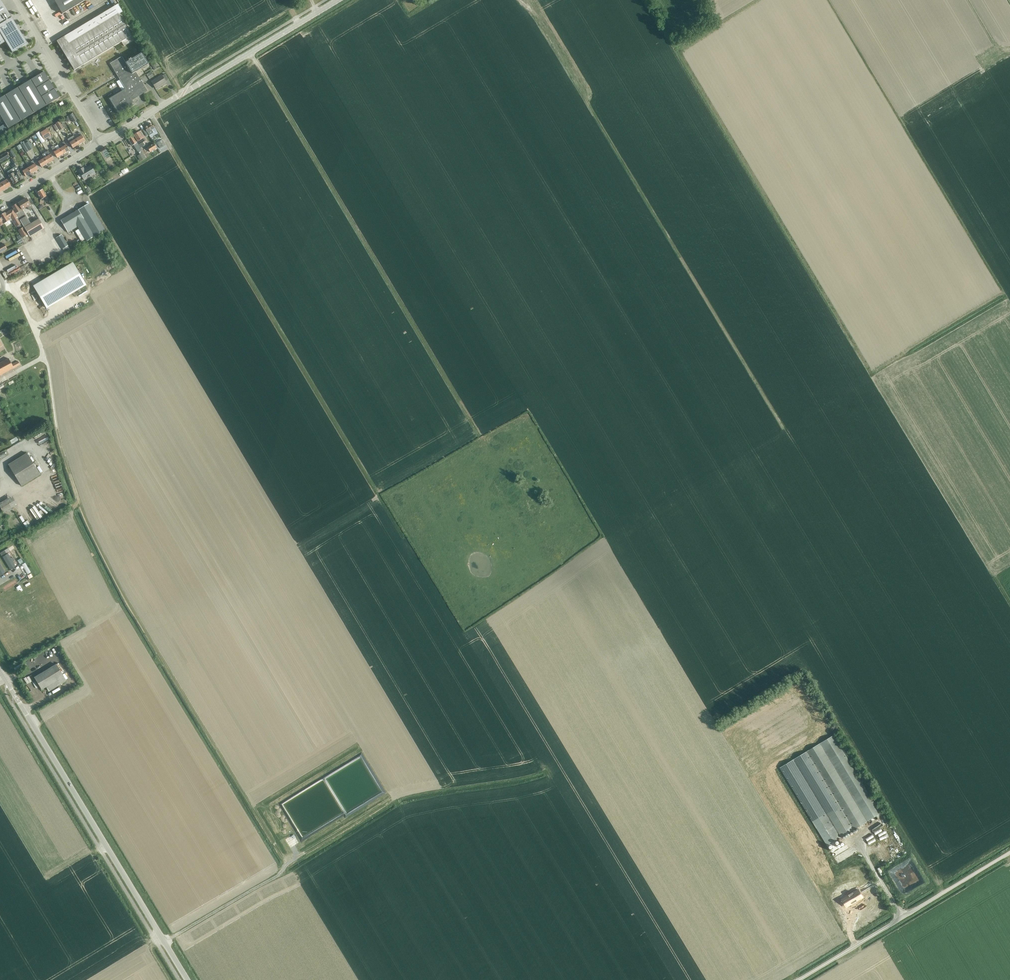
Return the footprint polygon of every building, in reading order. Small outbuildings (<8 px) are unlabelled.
[(62,14),(85,0),(56,0),(54,1),(62,14)] [(3,41),(4,40),(12,53),(22,46),(27,44),(24,39),(11,18),(9,19),(8,18),(8,16),(6,13),(2,6),(0,4),(0,42),(3,41)] [(57,42),(74,70),(121,42),(124,46),(134,40),(118,14),(99,25),(95,19),(57,42)] [(122,91),(109,99),(118,114),(135,105),(132,100),(147,91),(150,89),(146,83),(143,85),(135,72),(148,64),(141,52),(130,59),(130,58),(128,60),(125,62),(121,57),(110,64),(120,80),(116,82),(122,91)] [(44,72),(0,98),(0,115),(8,128),(59,97),(44,72)] [(155,89),(166,83),(162,76),(151,82),(155,89)] [(151,123),(144,128),(145,128),(147,132),(149,136),(150,138),(152,141),(156,139),(154,135),(157,133),(154,128),(151,123)] [(43,131),(40,133),(44,139),(46,138),(47,137),(51,135),(47,129),(43,131)] [(80,137),(75,139),(79,145),(85,141),(80,132),(78,134),(80,137)] [(141,135),(139,132),(133,135),(139,145),(145,141),(142,135),(141,135)] [(73,136),(67,139),(73,148),(79,145),(75,139),(73,136)] [(146,158),(132,136),(127,139),(132,146),(133,145),(139,154),(137,156),(140,162),(146,158)] [(162,140),(157,143),(160,148),(165,145),(162,140)] [(28,141),(25,144),(29,151),(33,149),(28,141)] [(60,149),(63,154),(69,150),(64,142),(62,143),(64,146),(60,149)] [(154,144),(147,148),(149,152),(156,148),(154,144)] [(54,145),(51,147),(57,158),(63,154),(60,149),(57,150),(54,145)] [(47,152),(42,155),(44,158),(48,163),(54,160),(49,151),(47,152)] [(48,163),(44,158),(40,160),(38,157),(36,159),(41,167),(48,163)] [(33,165),(28,167),(32,173),(38,169),(33,161),(31,162),(33,165)] [(84,169),(83,168),(78,170),(84,181),(92,176),(91,175),(95,173),(90,165),(84,169)] [(9,171),(6,172),(8,175),(14,184),(18,181),(23,178),(19,172),(16,167),(13,168),(9,171)] [(32,173),(28,167),(24,170),(22,167),(21,168),(26,177),(32,173)] [(0,175),(0,180),(5,189),(10,186),(11,186),(7,179),(4,181),(0,175)] [(47,201),(50,200),(45,192),(45,193),(43,190),(37,193),(41,199),(44,197),(47,201)] [(19,204),(22,210),(27,207),(29,210),(32,208),(30,205),(26,198),(18,203),(19,204)] [(22,210),(19,204),(18,204),(17,204),(12,207),(13,209),(12,209),(23,227),(28,235),(29,237),(44,228),(38,219),(30,223),(22,210)] [(88,204),(60,221),(67,233),(77,227),(83,236),(85,240),(86,242),(104,231),(88,204)] [(17,230),(23,227),(12,209),(6,213),(5,212),(0,215),(0,218),(4,224),(11,220),(17,230)] [(23,227),(17,230),(21,236),(22,238),(26,236),(28,235),(23,227)] [(61,235),(59,236),(56,238),(65,253),(70,250),(61,235)] [(73,263),(34,287),(36,289),(47,308),(68,296),(86,285),(85,285),(73,263)] [(20,365),(18,362),(12,365),(8,359),(0,363),(0,376),(20,365)] [(21,486),(40,474),(27,453),(8,464),(21,486)] [(15,565),(8,553),(3,557),(10,569),(15,565)] [(49,691),(66,681),(56,664),(34,677),(42,689),(46,687),(49,691)] [(809,816),(826,845),(880,812),(834,736),(780,768),(809,816)] [(875,881),(841,903),(848,915),(870,902),(883,893),(875,881)]
